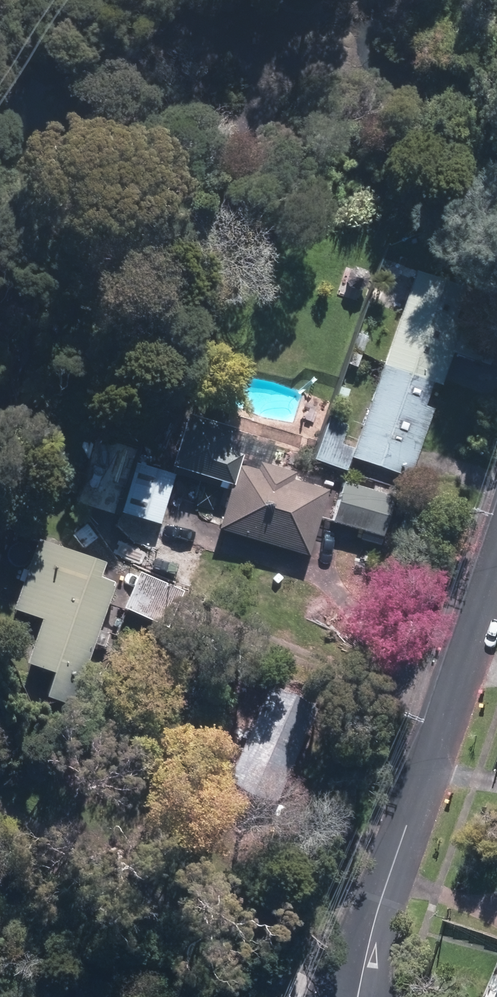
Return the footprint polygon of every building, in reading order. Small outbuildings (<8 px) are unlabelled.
[(382,365),(432,385),(442,388),(453,356),(488,368),(496,342),(496,328),(465,317),(474,290),(413,270),(382,365)] [(425,408),(432,385),(382,365),(354,451),(351,460),(411,479),(433,411),(425,408)] [(351,460),(354,451),(340,446),(346,429),(328,423),(315,463),(347,473),(351,460)] [(259,464),(257,473),(237,467),(241,451),(181,434),(171,470),(231,486),(218,533),(307,558),(326,490),(293,481),(295,474),(259,464)] [(159,527),(173,476),(134,466),(121,516),(159,527)] [(395,499),(345,484),(332,525),(383,540),(395,499)] [(52,675),(44,696),(71,705),(114,583),(99,578),(104,564),(36,540),(11,611),(40,621),(24,666),(52,675)] [(184,592),(139,574),(124,611),(169,629),(184,592)] [(270,679),(225,779),(276,802),(321,702),(270,679)]
